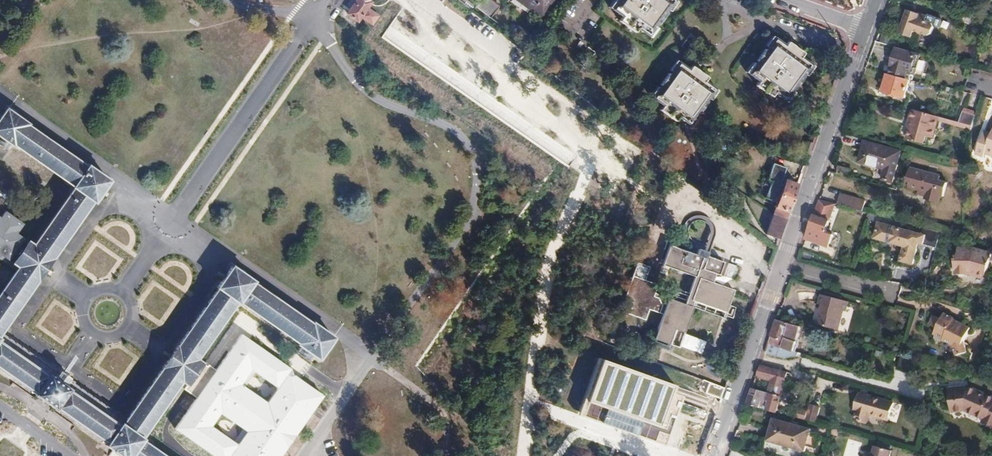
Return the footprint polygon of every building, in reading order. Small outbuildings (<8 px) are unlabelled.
[(366,8),(370,2),(368,1),(366,0),(356,0),(346,14),(357,21),(360,16),(371,24),(377,15),(366,8)] [(475,6),(509,33),(529,48),(539,34),(536,32),(532,37),(518,26),(517,27),(509,21),(510,20),(496,9),(497,7),(491,3),(493,0),(479,0),(475,6)] [(537,6),(552,17),(560,6),(564,0),(541,0),(537,6)] [(619,1),(617,0),(615,0),(610,7),(613,9),(619,1)] [(649,36),(655,28),(671,8),(676,0),(620,0),(619,1),(613,9),(623,17),(620,21),(635,33),(639,28),(649,36)] [(679,1),(678,0),(676,0),(671,8),(673,9),(679,1)] [(908,10),(900,33),(911,37),(914,30),(928,36),(932,34),(935,26),(932,23),(926,21),(927,17),(908,10)] [(652,38),(658,30),(655,28),(649,36),(652,38)] [(768,45),(774,37),(772,35),(766,44),(768,45)] [(784,102),(791,93),(806,73),(812,64),(801,56),(803,53),(786,41),(784,44),(774,37),(768,45),(752,66),(746,75),(756,82),(754,85),(771,97),(773,94),(784,102)] [(892,68),(906,72),(909,73),(910,73),(922,76),(927,55),(897,47),(891,68),(892,68)] [(673,69),(679,61),(677,59),(671,67),(673,69)] [(687,126),(694,118),(710,97),(716,89),(705,81),(708,78),(692,66),(690,68),(679,61),(673,69),(657,90),(650,98),(661,106),(658,110),(674,122),(677,118),(687,126)] [(808,75),(814,66),(812,64),(806,73),(808,75)] [(746,75),(752,66),(750,65),(744,73),(746,75)] [(892,68),(890,74),(905,78),(906,72),(892,68)] [(890,74),(888,73),(883,90),(905,96),(909,79),(908,79),(905,78),(890,74)] [(650,98),(657,90),(655,88),(648,96),(650,98)] [(712,99),(718,91),(716,89),(710,97),(712,99)] [(787,104),(793,95),(791,93),(784,102),(787,104)] [(6,323),(59,247),(91,201),(92,202),(107,180),(86,166),(85,167),(25,125),(26,124),(5,109),(0,117),(0,137),(12,145),(13,144),(72,186),(71,187),(73,188),(57,211),(51,220),(40,235),(33,244),(25,239),(9,262),(17,268),(0,292),(0,331),(6,323)] [(916,109),(913,109),(910,117),(913,118),(911,126),(908,137),(920,141),(922,133),(933,136),(937,121),(939,116),(916,109)] [(965,110),(960,122),(973,125),(977,113),(965,110)] [(939,116),(937,121),(958,127),(960,122),(953,120),(939,116)] [(690,128),(696,120),(694,118),(687,126),(690,128)] [(960,122),(958,127),(971,131),(973,125),(960,122)] [(985,134),(978,153),(983,155),(985,152),(991,155),(991,136),(985,134)] [(808,153),(812,142),(806,140),(802,151),(808,153)] [(864,141),(859,162),(885,169),(891,149),(864,141)] [(891,149),(885,169),(882,179),(892,182),(901,151),(891,149)] [(909,167),(905,180),(909,181),(908,187),(926,191),(923,199),(937,203),(939,195),(943,196),(947,182),(938,180),(939,175),(909,167)] [(786,215),(797,184),(785,180),(773,213),(785,218),(786,215)] [(9,191),(0,185),(0,205),(9,191)] [(842,193),(839,203),(840,203),(851,207),(864,210),(867,200),(842,193)] [(738,202),(733,198),(729,204),(731,207),(733,208),(738,202)] [(808,231),(806,237),(828,245),(833,232),(826,230),(836,202),(835,202),(833,202),(824,199),(820,198),(817,207),(808,231)] [(25,239),(16,232),(23,222),(0,206),(0,292),(17,268),(9,262),(25,239)] [(778,238),(785,218),(773,213),(766,234),(778,238)] [(920,243),(937,248),(942,232),(921,226),(919,233),(914,231),(904,228),(880,221),(876,237),(905,246),(902,260),(914,264),(920,243)] [(956,271),(958,271),(958,274),(970,274),(971,270),(973,270),(978,271),(977,275),(986,277),(991,256),(991,252),(975,247),(959,248),(958,256),(957,256),(956,271)] [(711,285),(713,276),(717,278),(721,265),(705,259),(703,264),(699,262),(700,260),(667,248),(660,268),(691,280),(683,303),(665,297),(661,300),(652,296),(654,288),(627,279),(619,303),(630,307),(629,312),(644,318),(646,313),(660,318),(651,342),(677,351),(678,348),(691,310),(693,304),(723,315),(731,292),(711,285)] [(645,279),(649,267),(637,263),(633,276),(645,279)] [(196,359),(236,302),(237,303),(238,302),(298,344),(297,345),(304,350),(317,359),(332,338),(311,324),(310,325),(251,283),(252,281),(230,266),(215,287),(217,288),(176,345),(160,368),(125,419),(67,379),(58,372),(0,332),(0,372),(33,394),(32,395),(54,411),(55,410),(105,445),(104,446),(118,455),(162,455),(140,441),(141,440),(140,439),(148,426),(180,382),(187,386),(203,364),(196,359)] [(822,304),(816,323),(836,328),(841,309),(844,310),(847,301),(821,294),(819,303),(822,304)] [(644,318),(629,312),(630,307),(619,303),(615,313),(642,323),(644,318)] [(723,315),(693,304),(691,310),(721,321),(723,315)] [(937,315),(932,325),(938,328),(935,334),(937,335),(936,338),(937,342),(941,344),(944,343),(945,341),(957,347),(960,356),(969,352),(966,342),(973,328),(956,320),(956,318),(946,313),(943,318),(937,315)] [(769,343),(780,347),(782,347),(784,345),(794,349),(797,341),(795,340),(796,338),(797,338),(802,326),(777,318),(777,320),(769,343)] [(697,360),(700,352),(688,347),(689,343),(681,340),(678,348),(682,349),(680,357),(687,360),(688,356),(697,360)] [(782,347),(780,347),(777,356),(783,358),(796,356),(798,350),(794,349),(784,345),(782,347)] [(203,364),(187,386),(198,395),(188,410),(211,426),(221,411),(237,388),(244,378),(238,374),(242,368),(225,356),(214,371),(203,364)] [(675,385),(598,358),(577,417),(585,419),(665,447),(683,395),(673,391),(675,385)] [(761,365),(757,376),(772,381),(768,393),(762,407),(776,411),(781,393),(782,391),(787,372),(761,365)] [(244,378),(248,372),(242,368),(238,374),(244,378)] [(237,388),(221,411),(248,430),(229,455),(281,455),(315,408),(310,404),(315,396),(285,376),(264,407),(242,391),(237,388)] [(950,389),(952,411),(965,409),(986,419),(991,405),(991,397),(967,386),(950,389)] [(762,407),(768,393),(752,388),(747,403),(762,407)] [(860,394),(855,411),(857,412),(855,420),(872,424),(875,417),(888,420),(893,403),(860,394)] [(315,408),(320,400),(315,396),(310,404),(315,408)] [(818,408),(808,405),(806,411),(804,419),(814,422),(818,408)] [(793,416),(804,419),(806,411),(795,408),(793,416)] [(811,430),(775,420),(769,441),(805,452),(807,447),(810,435),(811,430)] [(891,451),(874,446),(872,453),(868,452),(867,455),(889,455),(891,451)]
